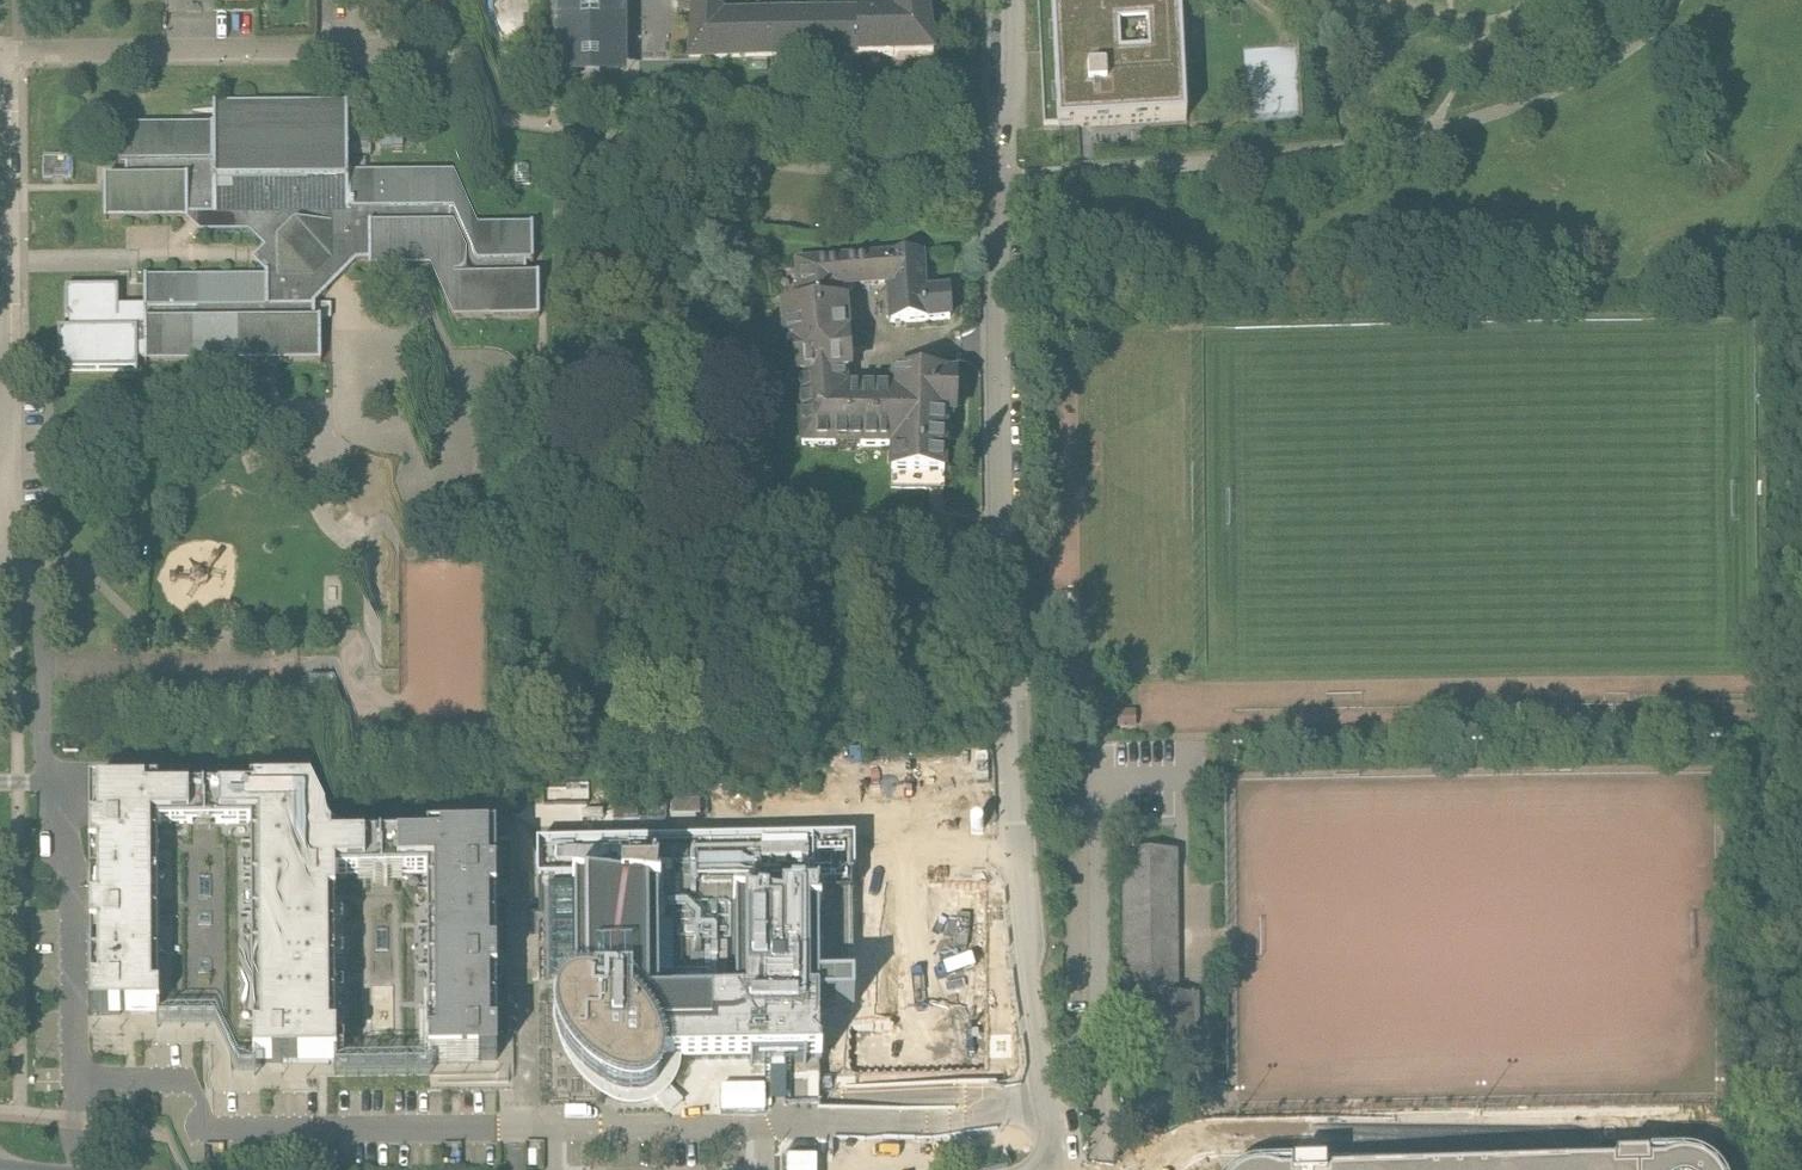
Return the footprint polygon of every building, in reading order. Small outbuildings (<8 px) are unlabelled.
[(205,8),(211,15),(214,17),(219,11),(232,0),(197,0),(205,8)] [(568,84),(638,84),(638,0),(568,0),(568,84)] [(686,61),(852,59),(852,33),(852,10),(722,11),(723,0),(688,0),(686,61)] [(852,10),(852,33),(852,59),(933,57),(930,31),(926,0),(886,0),(885,9),(852,10)] [(1051,22),(1052,42),(1054,84),(1055,104),(1057,125),(1057,128),(1186,121),(1180,0),(1050,0),(1051,22)] [(354,275),(354,229),(353,162),(220,164),(221,180),(222,277),(354,275)] [(222,277),(221,180),(122,182),(122,231),(107,231),(108,277),(188,276),(196,283),(203,289),(253,288),(271,304),(271,330),(146,332),(147,366),(128,366),(129,344),(68,344),(68,431),(147,429),(147,419),(322,417),(322,363),(359,318),(540,315),(539,226),(354,229),(354,275),(222,277)] [(923,254),(887,257),(890,294),(925,289),(924,273),(923,254)] [(887,257),(859,258),(862,294),(877,294),(890,294),(887,257)] [(850,294),(862,294),(859,258),(792,263),(795,305),(850,306),(850,300),(850,294)] [(950,288),(925,289),(890,294),(891,324),(924,322),(952,321),(950,288)] [(853,343),(850,306),(795,305),(775,308),(778,346),(787,345),(790,385),(855,386),(853,343)] [(888,372),(888,386),(887,454),(888,473),(945,474),(946,445),(946,418),(955,418),(957,373),(888,372)] [(871,386),(855,386),(790,385),(796,448),(887,454),(888,386),(871,386)] [(1121,693),(1121,718),(1158,719),(1159,694),(1121,693)] [(993,780),(991,752),(874,757),(875,786),(993,780)] [(638,799),(621,799),(621,813),(638,813),(638,799)] [(497,1060),(495,834),(427,834),(427,841),(397,841),(365,842),(350,842),(335,842),(335,834),(252,836),(252,842),(160,844),(160,835),(90,836),(93,932),(93,1007),(94,1063),(131,1063),(161,1063),(253,1062),(337,1061),(335,878),(365,878),(380,878),(398,878),(427,878),(429,1061),(497,1060)] [(853,838),(659,840),(659,873),(660,998),(651,998),(652,1039),(663,1059),(750,1058),(750,1062),(779,1062),(806,1062),(806,1058),(819,1058),(819,978),(854,978),(853,886),(853,838)] [(664,1068),(663,1059),(652,1039),(651,998),(660,998),(659,873),(659,840),(538,840),(538,911),(530,911),(531,937),(574,937),(575,987),(571,988),(565,990),(561,996),(556,1002),(555,1009),(554,1017),(556,1025),(559,1037),(567,1050),(577,1063),(586,1072),(603,1084),(617,1091),(634,1094),(645,1093),(656,1087),(661,1079),(664,1068)] [(1178,850),(1122,850),(1122,994),(1145,995),(1178,994),(1178,850)] [(1197,994),(1178,994),(1145,995),(1145,1052),(1198,1052),(1197,994)] [(1700,1161),(1683,1157),(1648,1158),(1648,1157),(1615,1157),(1615,1164),(1588,1165),(1327,1169),(1326,1162),(1316,1162),(1293,1162),(1293,1163),(1259,1164),(1244,1166),(1238,1169),(1714,1169),(1700,1161)]
